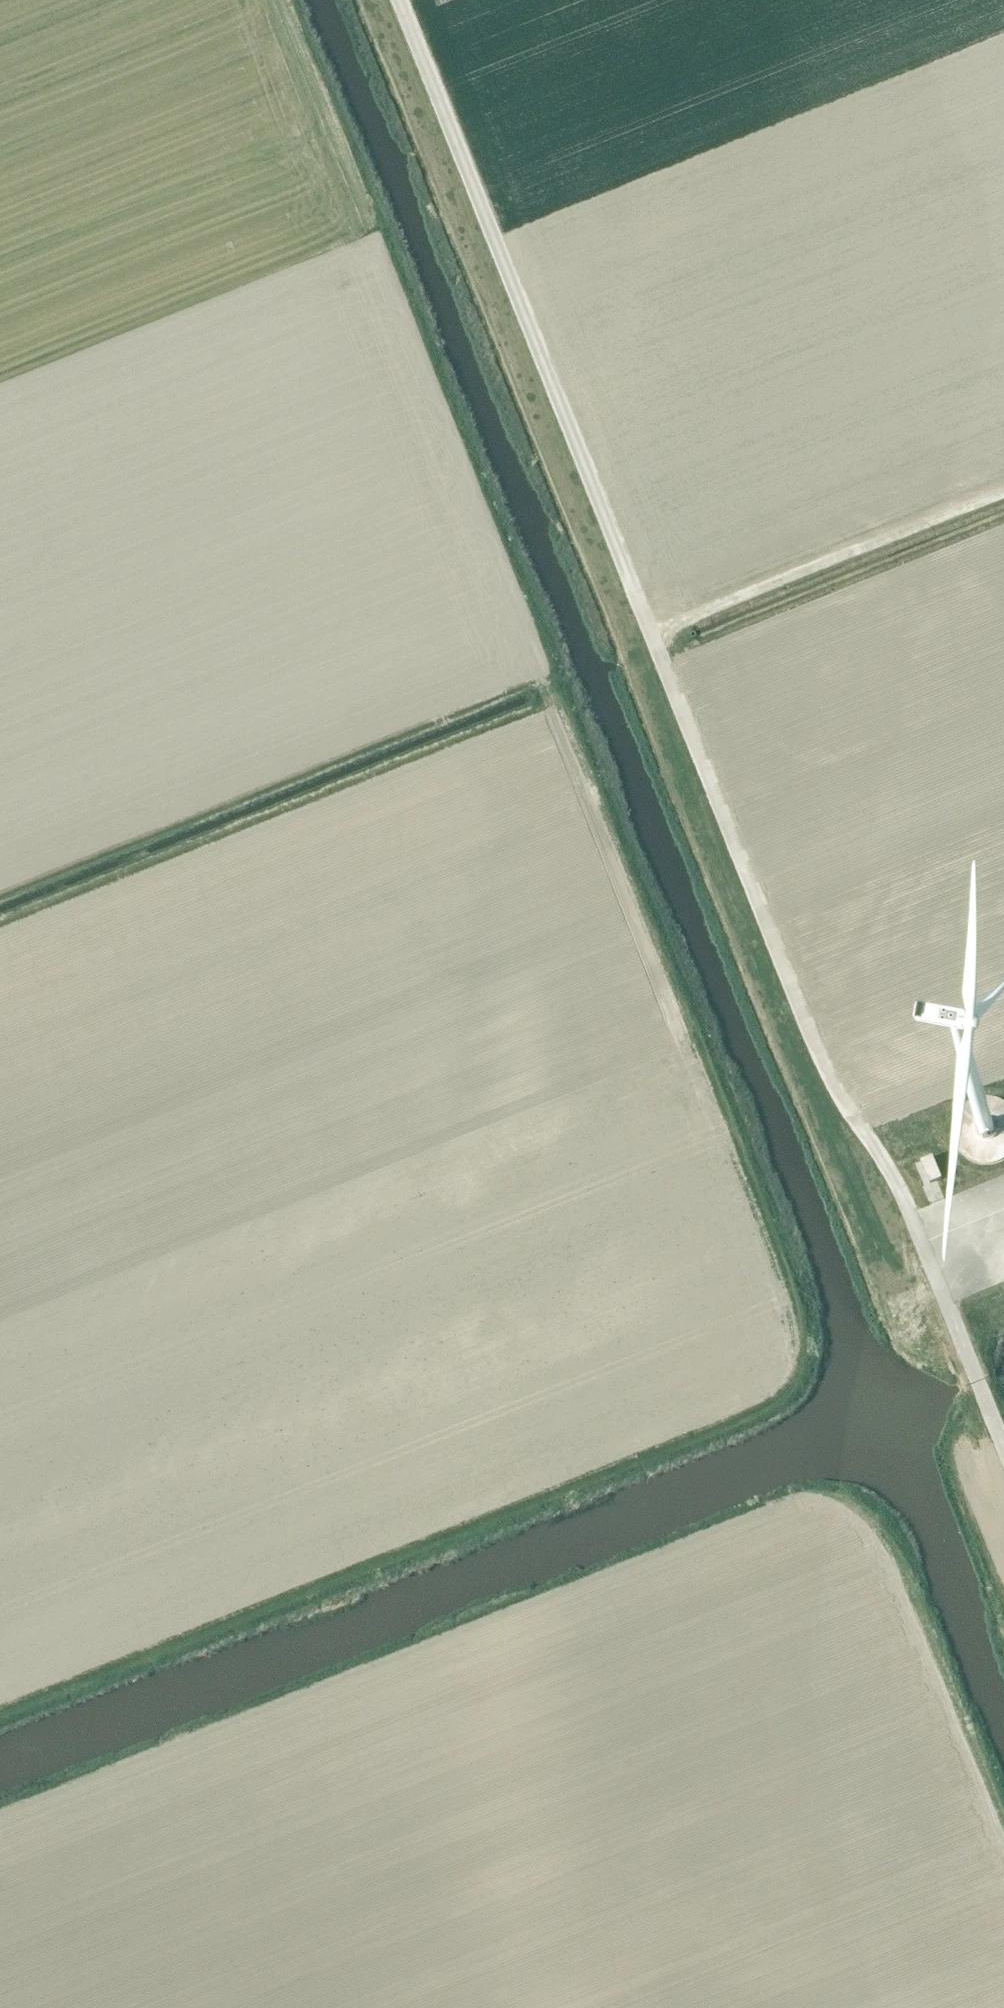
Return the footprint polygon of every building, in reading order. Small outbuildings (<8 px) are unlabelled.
[(988,1115),(987,1115),(986,1115),(985,1115),(984,1115),(983,1116),(982,1116),(982,1117),(981,1117),(980,1118),(979,1118),(979,1119),(978,1120),(978,1121),(977,1121),(977,1122),(977,1123),(976,1124),(976,1125),(976,1126),(976,1127),(976,1128),(977,1129),(977,1130),(977,1131),(978,1131),(978,1132),(979,1133),(979,1134),(980,1134),(981,1135),(982,1135),(982,1136),(983,1136),(984,1137),(985,1137),(986,1137),(987,1137),(988,1137),(989,1137),(990,1137),(991,1136),(992,1136),(993,1135),(994,1134),(995,1134),(995,1133),(996,1132),(996,1131),(997,1131),(997,1130),(998,1129),(998,1128),(998,1127),(998,1126),(998,1125),(998,1124),(998,1123),(997,1122),(997,1121),(996,1121),(996,1120),(995,1119),(995,1118),(994,1118),(993,1117),(992,1117),(992,1116),(991,1116),(990,1115),(989,1115),(988,1115)] [(933,1156),(921,1161),(930,1183),(937,1180),(942,1179),(933,1156)]
